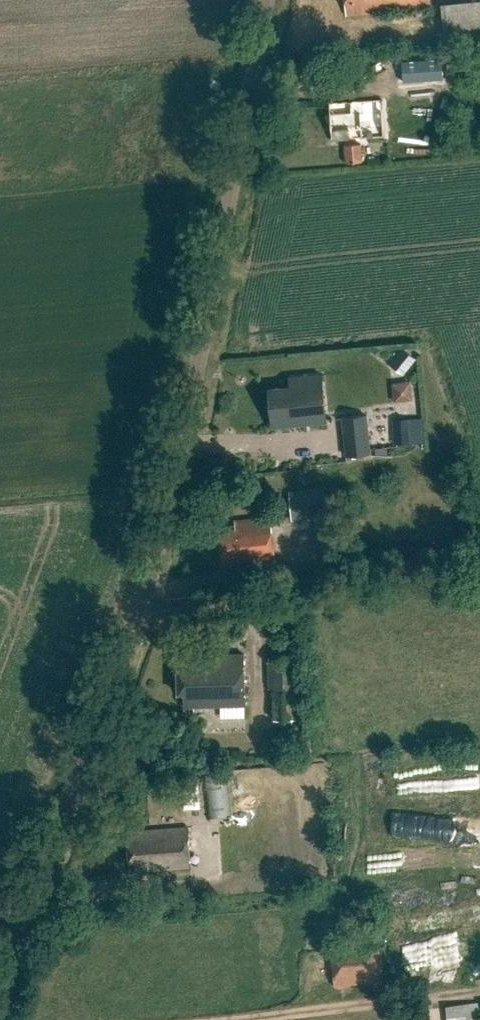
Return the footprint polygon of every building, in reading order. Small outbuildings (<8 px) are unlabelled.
[(429,8),(428,0),(346,0),(347,15),(429,8)] [(479,36),(479,0),(477,0),(438,3),(440,39),(479,36)] [(409,90),(428,88),(427,67),(407,68),(409,90)] [(384,99),(329,102),(331,141),(344,140),(346,163),(363,162),(362,139),(386,136),(384,99)] [(403,376),(415,359),(402,349),(389,366),(403,376)] [(269,388),(273,427),(327,421),(322,375),(288,376),(291,385),(269,388)] [(369,416),(343,418),(347,458),(373,456),(369,416)] [(410,444),(410,420),(393,419),(395,444),(410,444)] [(410,444),(424,443),(423,419),(410,420),(410,444)] [(328,518),(325,487),(289,491),(292,521),(328,518)] [(220,530),(223,567),(273,563),(269,517),(236,519),(238,529),(220,530)] [(186,694),(186,704),(245,703),(243,654),(179,656),(181,694),(186,694)] [(209,819),(231,816),(226,773),(204,776),(209,819)] [(314,789),(313,777),(302,778),(303,790),(314,789)] [(201,806),(200,782),(183,783),(185,807),(201,806)] [(188,826),(128,832),(131,861),(137,860),(138,871),(191,866),(188,826)] [(384,984),(380,939),(332,943),(336,989),(384,984)] [(446,1006),(448,1019),(479,1019),(479,1002),(446,1006)]
